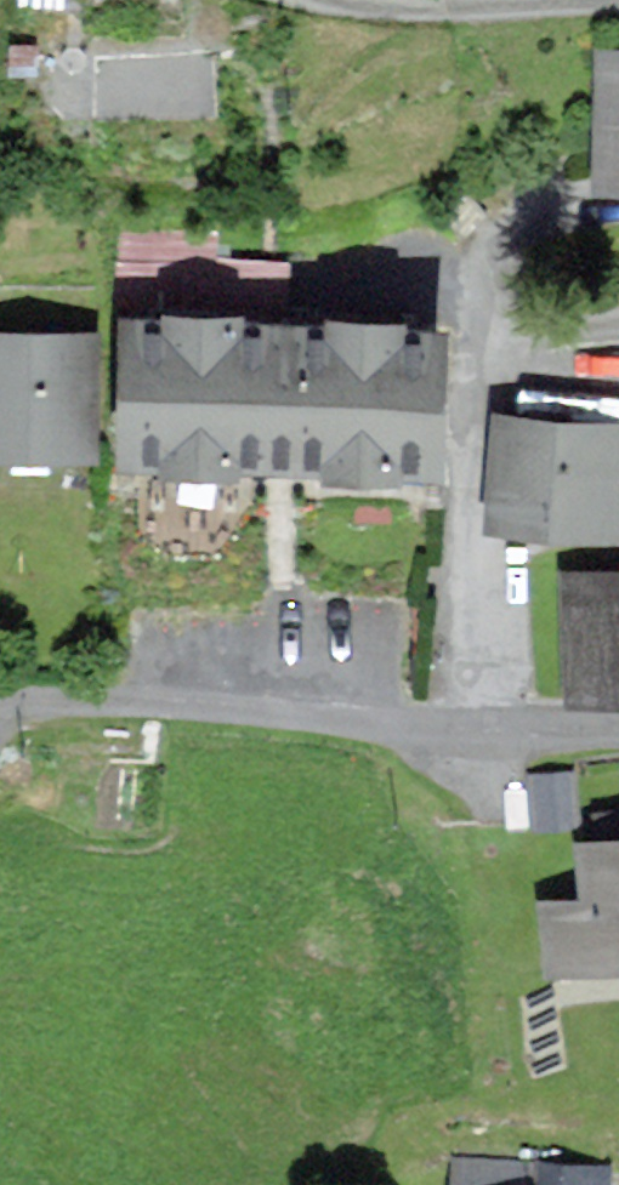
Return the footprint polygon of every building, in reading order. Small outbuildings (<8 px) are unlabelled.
[(604,52),(601,172),(618,173),(618,53),(604,52)] [(167,310),(126,309),(123,453),(166,453),(166,461),(235,463),(235,455),(331,457),(330,466),(406,467),(406,458),(445,458),(447,316),(408,316),(408,301),(325,300),(325,317),(310,317),(310,308),(265,307),(265,315),(246,315),(247,298),(168,297),(167,310)] [(88,330),(0,329),(0,442),(87,443),(88,330)] [(498,411),(490,518),(618,528),(618,420),(498,411)] [(570,570),(576,691),(618,689),(618,567),(570,570)] [(581,837),(587,895),(547,900),(554,964),(618,956),(618,833),(581,837)] [(603,1171),(458,1160),(456,1184),(602,1184),(603,1171)]
